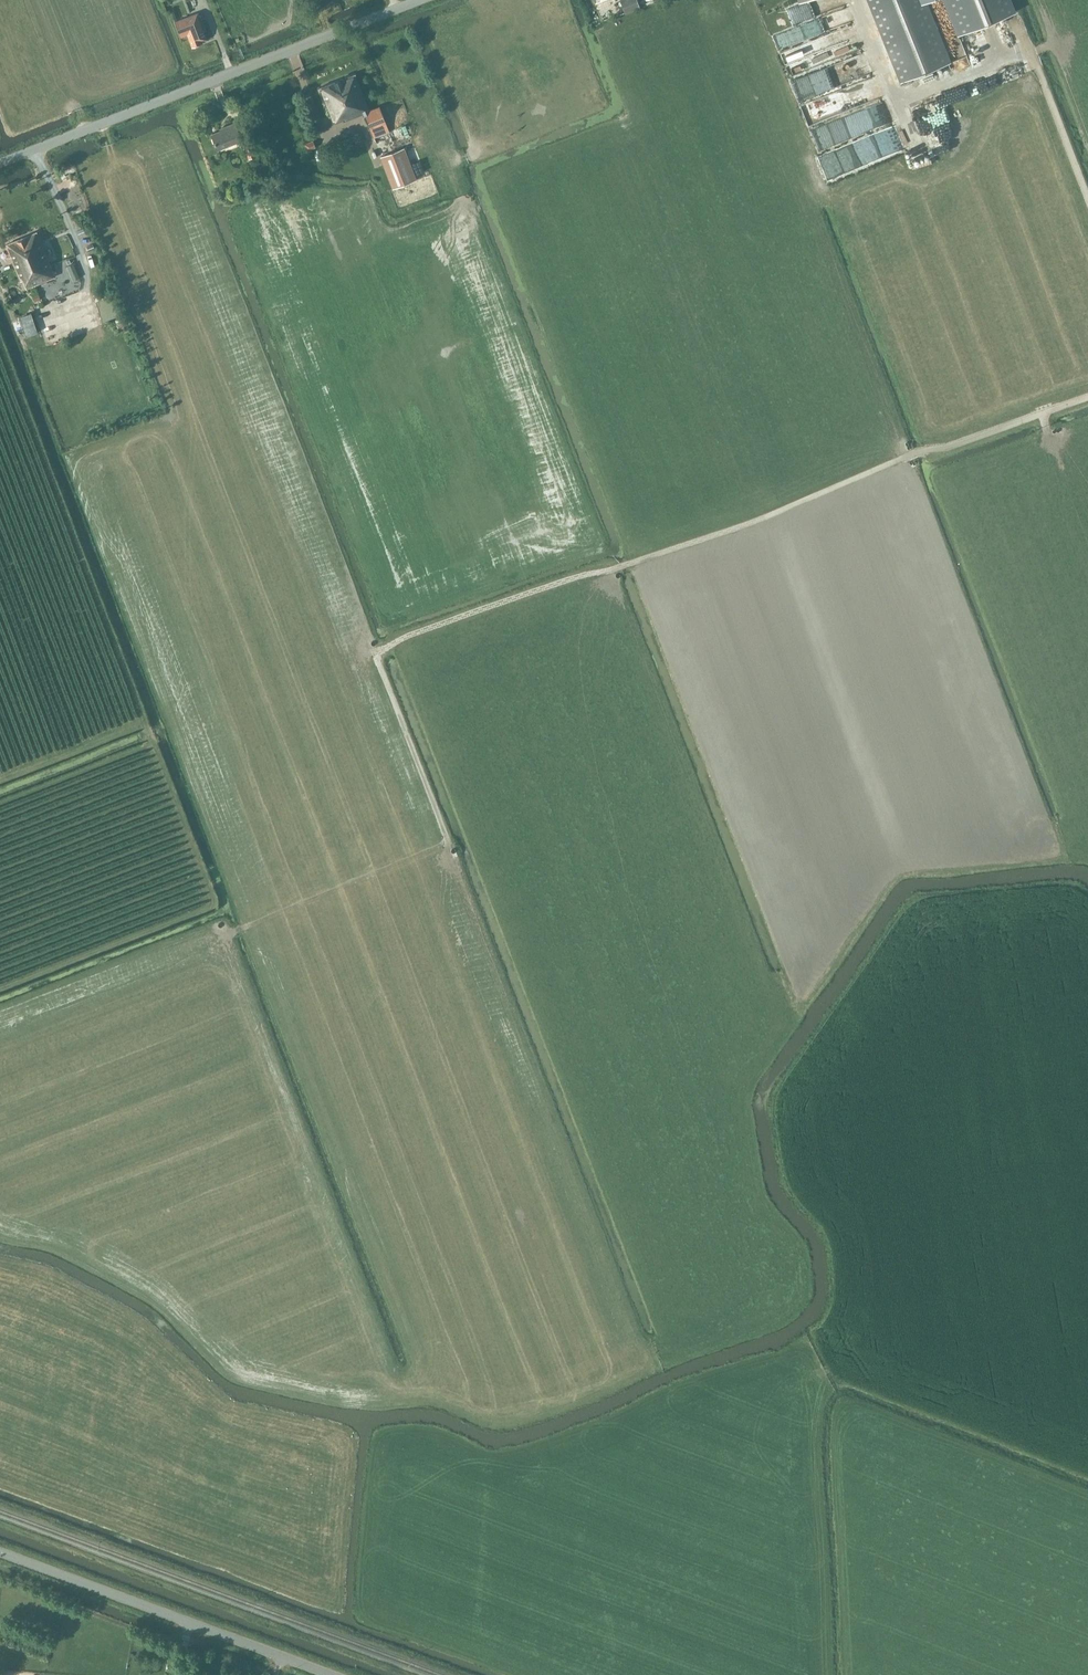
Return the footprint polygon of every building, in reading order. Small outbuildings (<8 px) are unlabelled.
[(640,10),(637,0),(620,0),(624,14),(640,10)] [(951,62),(926,0),(867,0),(900,83),(951,62)] [(951,62),(967,56),(964,48),(956,27),(953,21),(945,0),(926,0),(951,62)] [(953,21),(956,27),(959,35),(1016,12),(1011,0),(945,0),(953,21)] [(792,22),(810,16),(806,4),(788,10),(792,22)] [(201,43),(208,40),(204,30),(206,29),(200,14),(198,15),(197,12),(175,21),(181,36),(187,34),(192,46),(194,46),(196,47),(200,45),(201,43)] [(817,23),(775,33),(778,46),(820,36),(817,23)] [(781,54),(785,63),(814,50),(811,44),(804,47),(802,44),(781,54)] [(864,53),(789,78),(796,99),(871,74),(864,53)] [(356,74),(320,87),(334,123),(344,119),(345,121),(363,113),(373,138),(389,131),(380,106),(370,110),(356,74)] [(389,121),(405,121),(404,100),(388,100),(389,121)] [(221,130),(212,134),(218,150),(244,140),(236,122),(220,128),(221,130)] [(313,141),(305,144),(308,150),(316,147),(313,141)] [(252,144),(244,147),(249,159),(257,156),(252,144)] [(381,158),(393,189),(416,180),(404,149),(381,158)] [(37,232),(6,245),(21,282),(23,281),(27,289),(41,283),(42,286),(49,283),(47,280),(56,277),(37,232)] [(73,264),(67,266),(70,272),(76,270),(73,264)] [(106,290),(94,294),(97,301),(109,297),(106,290)] [(37,292),(32,294),(35,302),(41,299),(37,292)] [(109,297),(97,301),(103,321),(123,314),(116,295),(109,297)] [(29,334),(37,331),(32,315),(23,317),(29,334)] [(42,330),(47,343),(74,333),(69,320),(42,330)]
